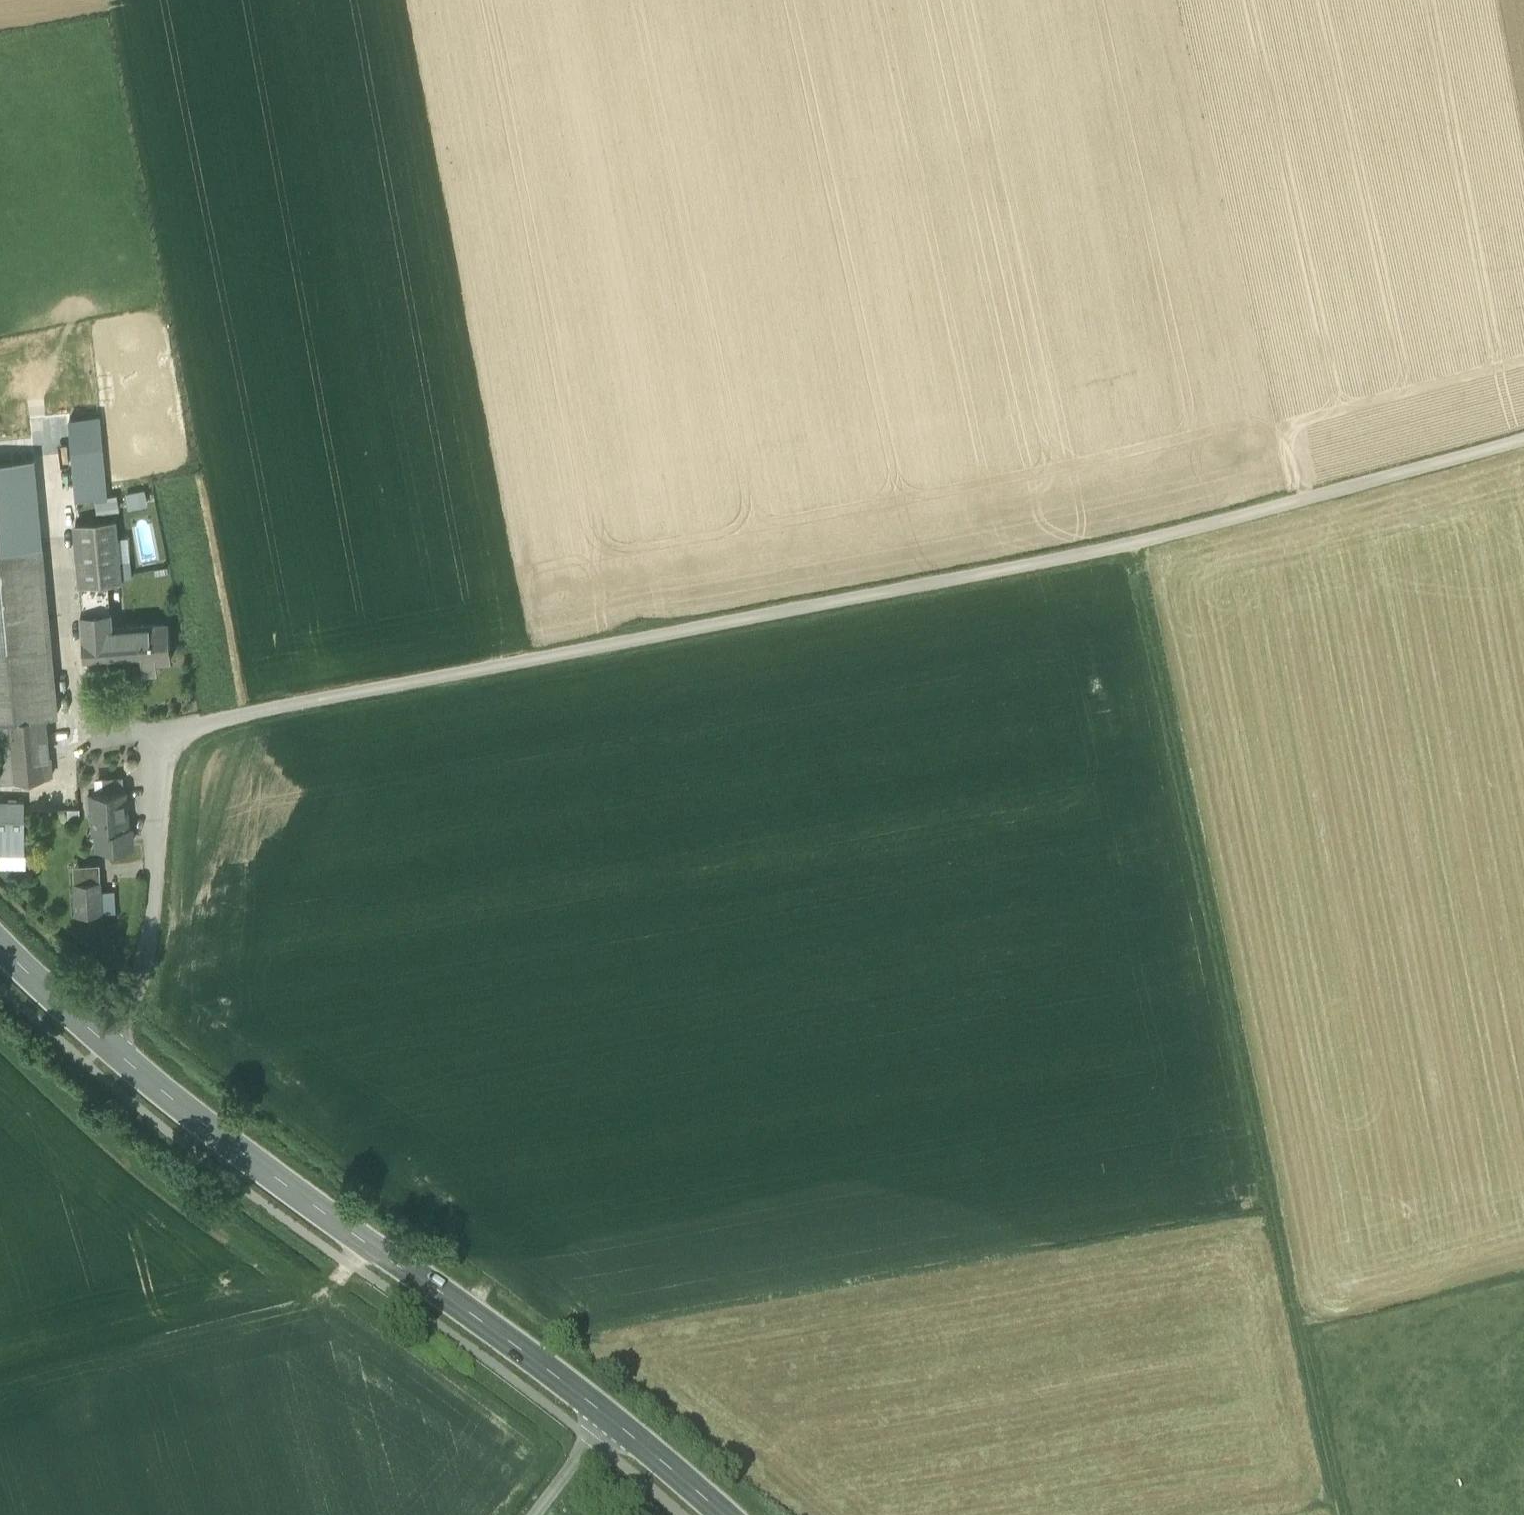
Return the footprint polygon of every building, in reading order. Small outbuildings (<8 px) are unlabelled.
[(77,497),(96,495),(106,493),(102,446),(73,449),(77,497)] [(41,545),(33,457),(0,460),(0,549),(41,545)] [(145,489),(127,492),(129,505),(147,502),(145,489)] [(115,494),(106,496),(106,497),(96,498),(99,512),(117,509),(115,494)] [(76,522),(82,584),(109,581),(122,580),(122,579),(120,556),(117,518),(76,522)] [(46,715),(57,714),(41,545),(0,549),(0,720),(46,715)] [(120,556),(122,579),(134,578),(132,555),(120,556)] [(82,584),(83,612),(111,610),(109,581),(82,584)] [(108,651),(108,648),(106,626),(112,626),(111,610),(83,612),(81,612),(84,654),(108,652),(108,651)] [(169,622),(112,626),(106,626),(108,648),(142,645),(142,648),(143,658),(171,656),(169,622)] [(52,776),(46,715),(0,720),(0,781),(52,776)] [(103,777),(104,790),(125,789),(124,776),(103,777)] [(95,829),(99,829),(128,827),(128,826),(125,789),(104,790),(93,791),(95,829)] [(25,852),(25,801),(0,800),(0,852),(25,852)] [(131,825),(128,826),(128,827),(99,829),(100,845),(132,843),(131,825)] [(74,881),(101,880),(100,866),(74,867),(74,881)] [(74,881),(76,914),(103,913),(101,891),(101,880),(74,881)] [(115,890),(101,891),(103,913),(116,912),(115,890)]
